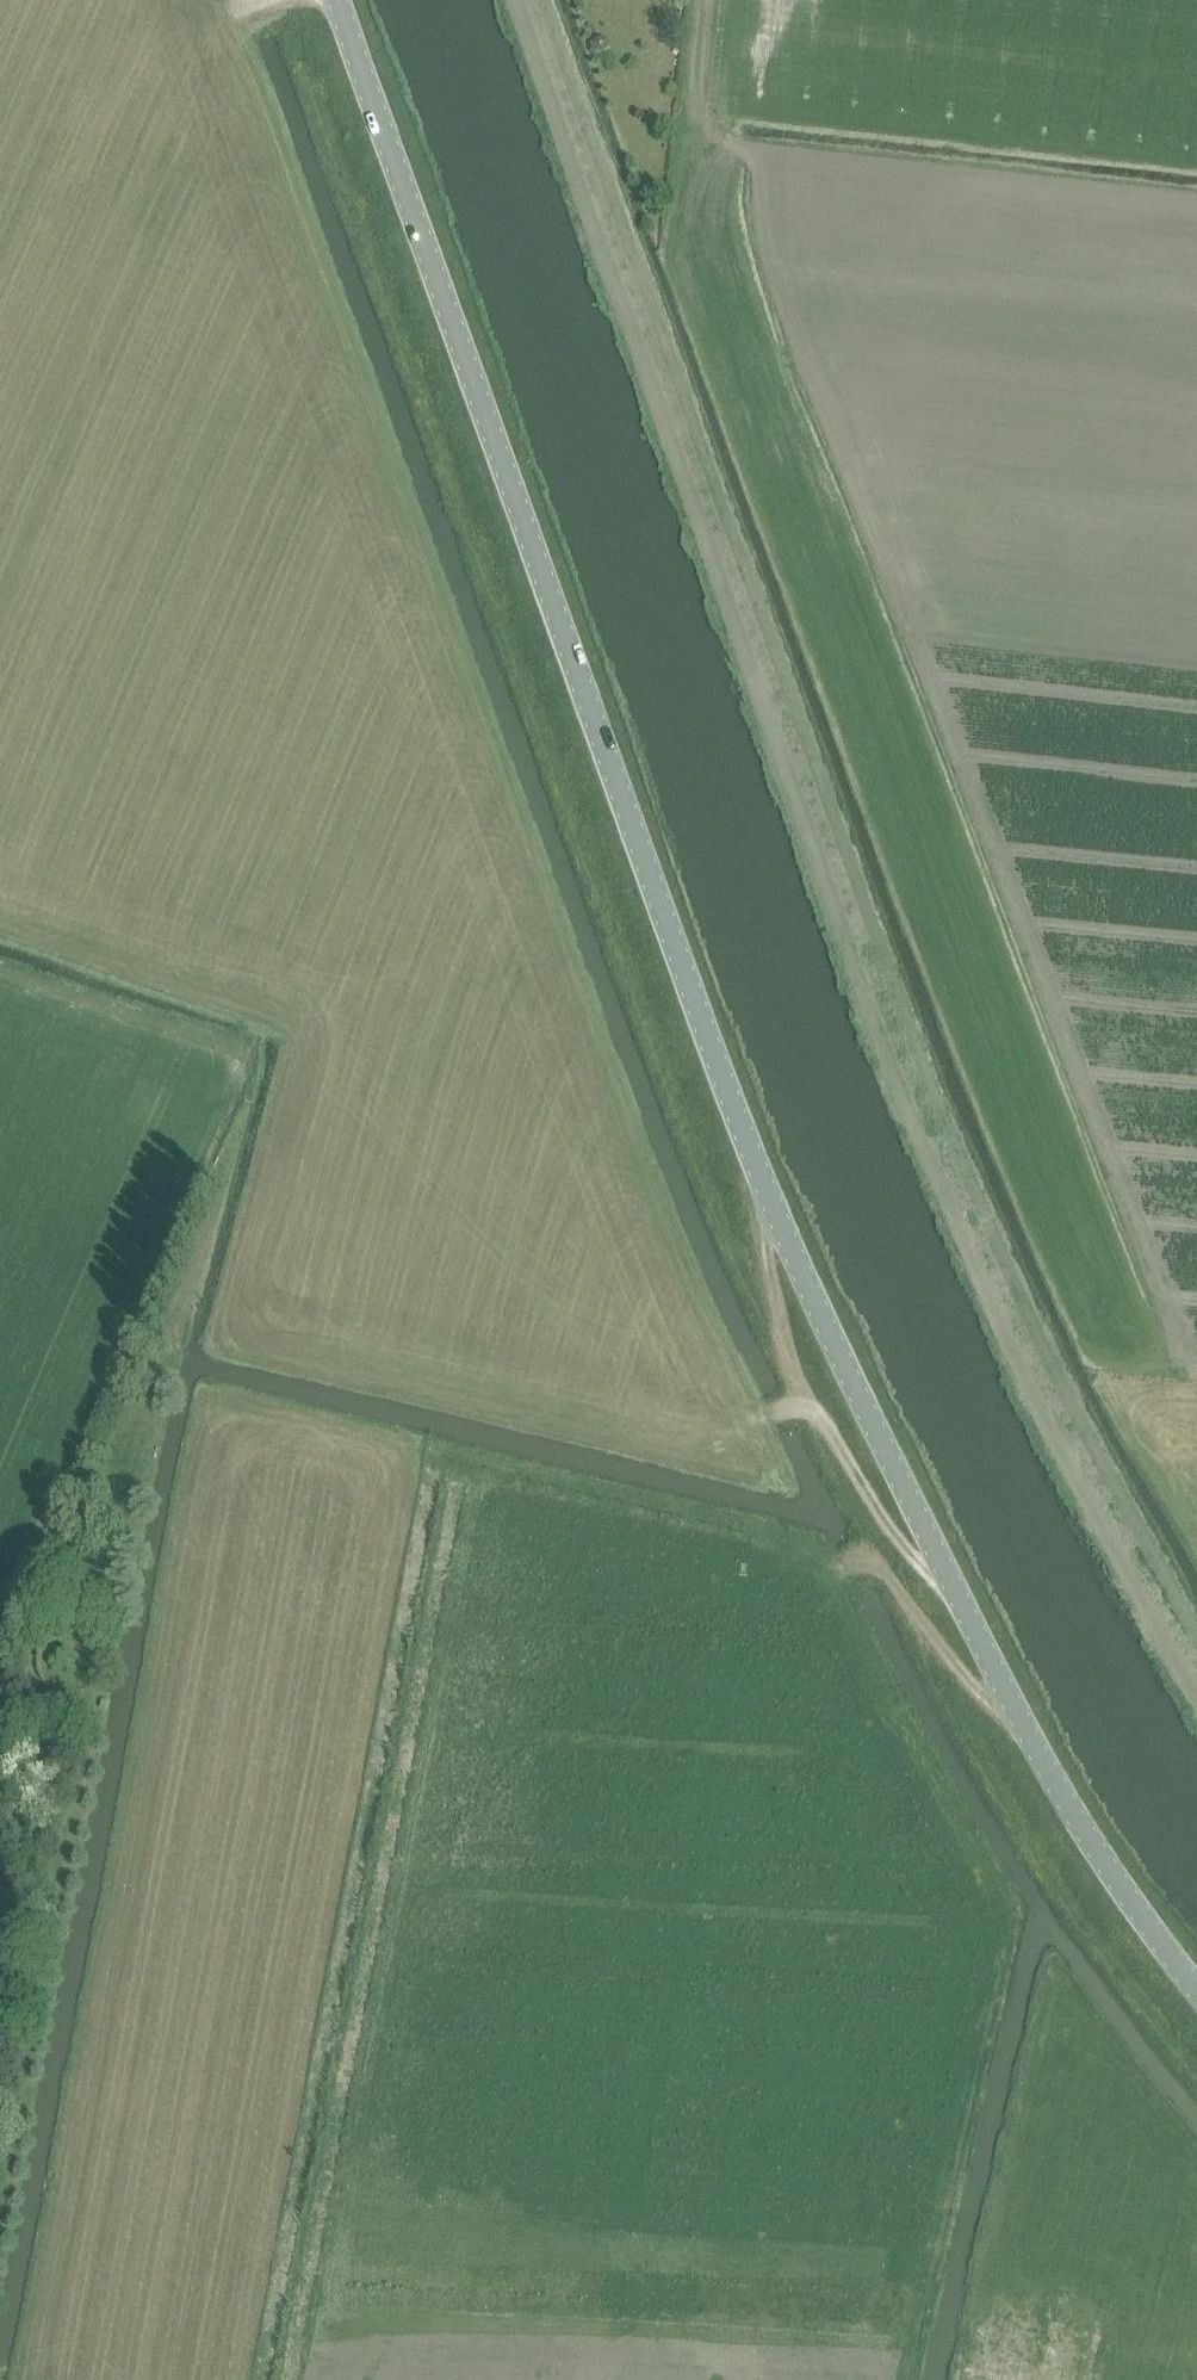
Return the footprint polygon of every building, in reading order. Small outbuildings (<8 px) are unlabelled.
[(104,1701),(102,1707),(107,1708),(109,1709),(110,1702),(108,1702),(104,1701)]
